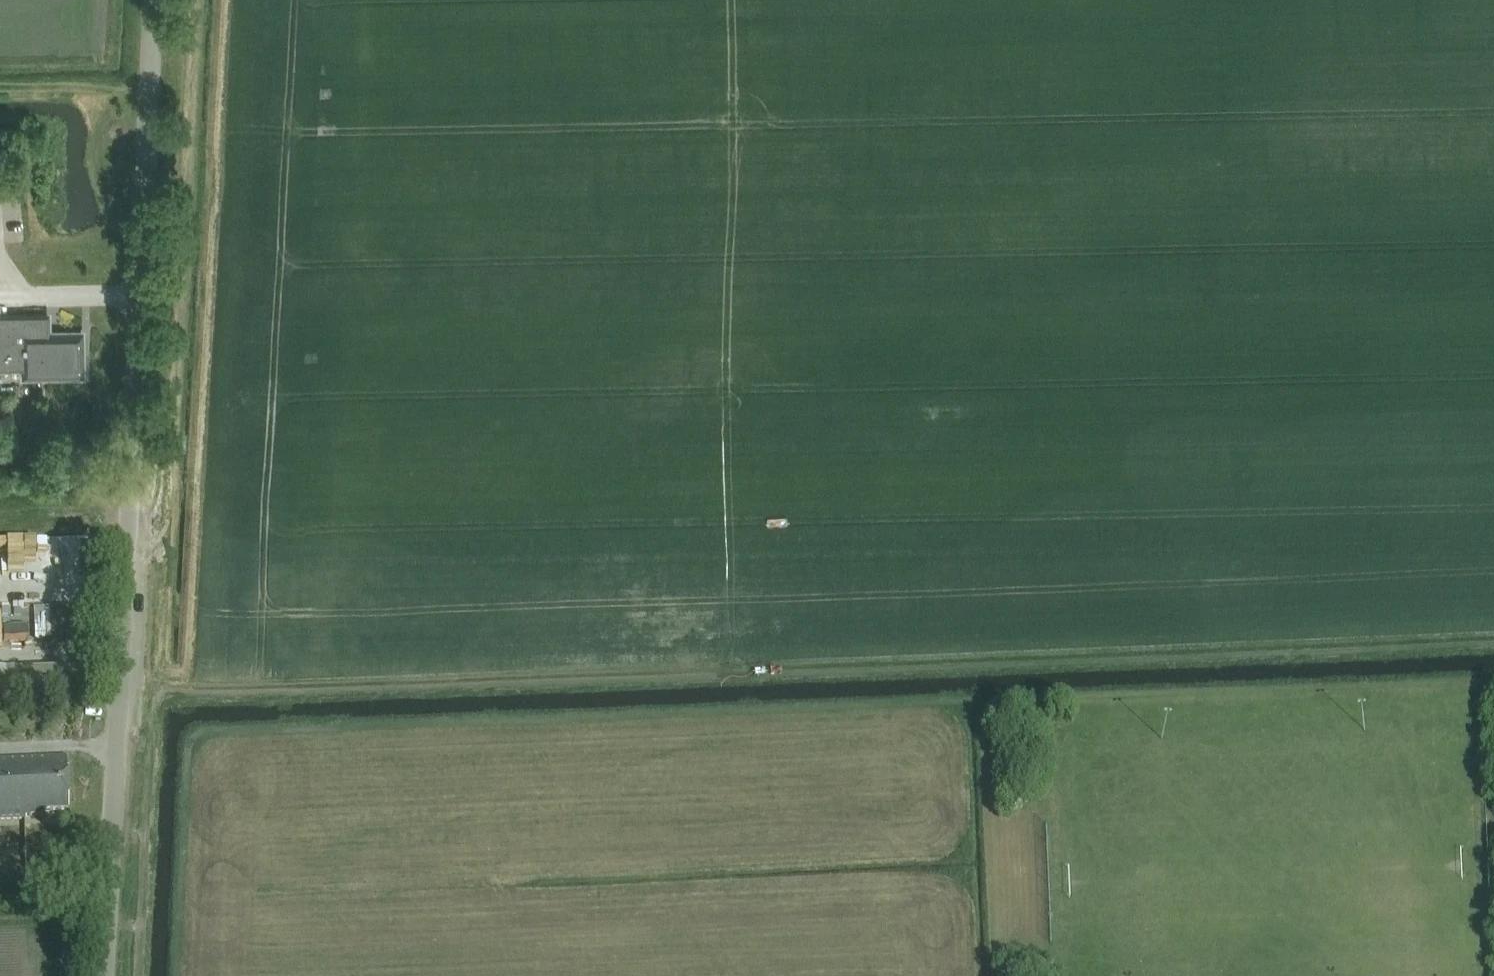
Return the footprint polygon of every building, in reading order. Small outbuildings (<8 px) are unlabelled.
[(84,366),(84,348),(78,346),(78,337),(48,338),(48,315),(0,316),(0,369),(28,368),(28,373),(37,379),(77,378),(84,366)] [(34,638),(50,638),(50,605),(34,605),(34,638)] [(52,605),(52,638),(65,638),(66,605),(52,605)] [(27,626),(4,627),(4,639),(27,639),(27,626)] [(69,811),(67,757),(0,760),(0,820),(21,820),(21,819),(31,818),(31,817),(45,816),(45,812),(69,811)]
